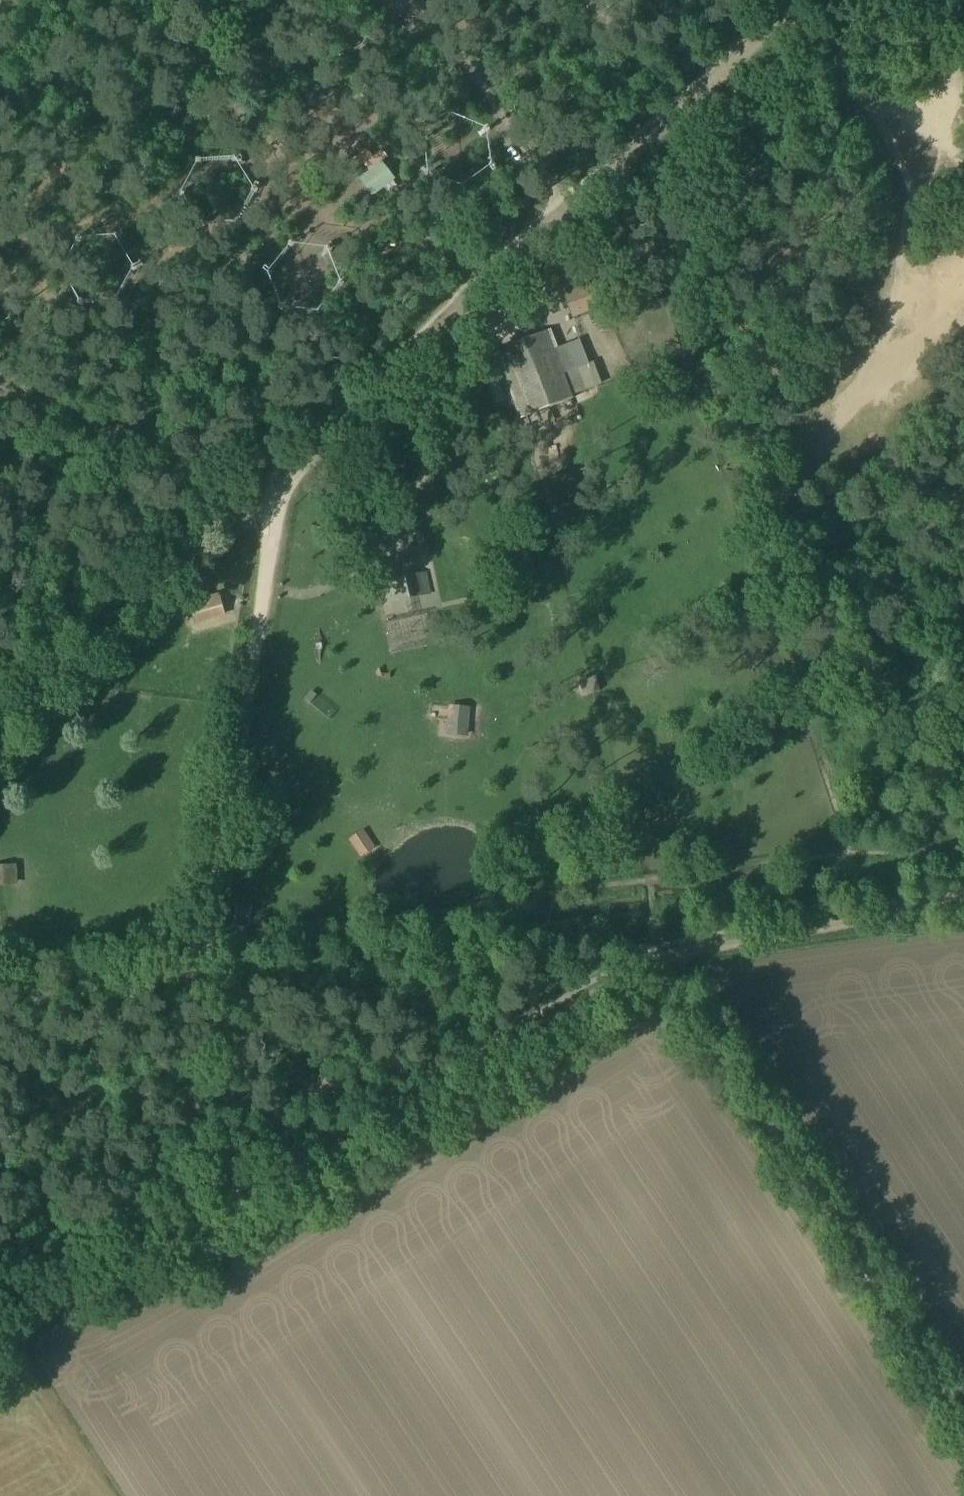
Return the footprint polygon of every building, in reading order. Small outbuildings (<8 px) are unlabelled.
[(394,179),(382,163),(360,180),(372,196),(394,179)] [(597,305),(591,287),(566,296),(573,314),(597,305)] [(495,351),(521,419),(573,399),(547,331),(495,351)] [(426,574),(388,582),(392,601),(430,592),(426,574)] [(187,598),(191,629),(225,625),(221,593),(187,598)] [(596,675),(579,680),(583,696),(600,691),(596,675)] [(468,736),(471,707),(449,705),(447,734),(468,736)] [(347,836),(357,858),(376,848),(365,827),(347,836)] [(0,867),(0,884),(16,883),(14,866),(0,867)] [(237,902),(234,924),(248,927),(251,904),(237,902)]
